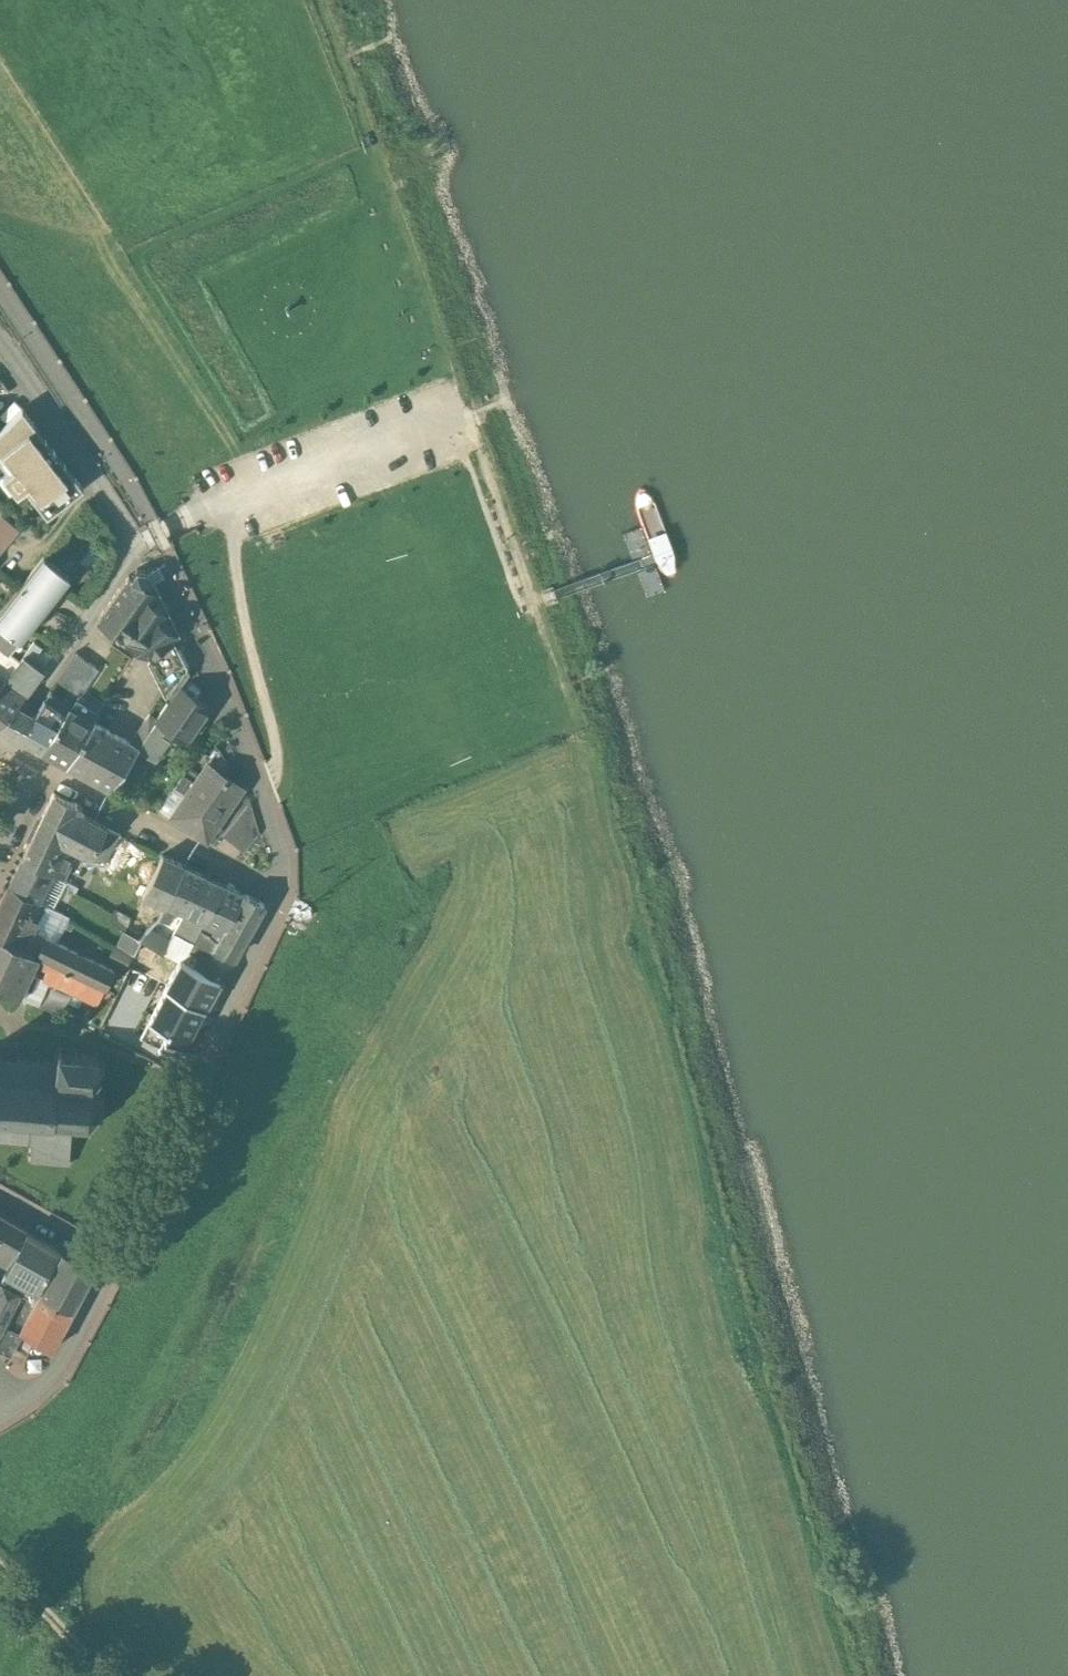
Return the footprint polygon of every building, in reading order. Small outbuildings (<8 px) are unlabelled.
[(24,411),(0,432),(0,466),(16,486),(4,494),(19,513),(30,505),(42,524),(83,488),(24,411)] [(0,518),(0,548),(3,550),(20,529),(2,515),(0,518)] [(0,612),(0,624),(20,640),(70,577),(44,557),(0,612)] [(147,571),(137,570),(132,576),(129,576),(97,620),(150,655),(166,643),(180,633),(154,580),(151,579),(147,571)] [(0,624),(0,647),(9,654),(10,653),(20,640),(0,624)] [(207,690),(180,633),(166,643),(183,679),(180,684),(183,686),(187,681),(191,680),(199,686),(200,690),(196,695),(199,698),(205,691),(207,690)] [(34,643),(24,656),(29,660),(39,647),(34,643)] [(0,647),(0,676),(5,679),(8,676),(20,661),(10,653),(9,654),(0,647)] [(99,669),(75,653),(56,680),(80,697),(99,669)] [(20,661),(8,676),(28,692),(43,670),(29,660),(24,656),(20,661)] [(8,676),(5,679),(0,686),(0,728),(1,729),(18,706),(28,692),(8,676)] [(183,686),(180,684),(157,718),(156,719),(164,724),(186,740),(195,726),(203,715),(209,705),(199,698),(196,695),(200,690),(199,686),(191,680),(187,681),(183,686)] [(34,716),(19,739),(41,751),(67,713),(44,700),(34,716)] [(18,706),(1,729),(11,734),(19,739),(34,716),(26,711),(18,706)] [(67,713),(41,751),(67,765),(93,721),(70,708),(67,713)] [(157,718),(150,714),(131,742),(138,746),(151,726),(156,719),(157,718)] [(209,719),(203,715),(195,726),(201,730),(209,719)] [(164,724),(156,719),(151,726),(159,731),(164,724)] [(131,742),(93,721),(67,765),(109,789),(137,748),(138,746),(131,742)] [(159,731),(151,726),(138,746),(137,748),(155,759),(169,739),(159,731)] [(187,795),(173,815),(204,836),(214,822),(217,824),(242,788),(226,777),(232,768),(214,755),(201,774),(187,795)] [(189,766),(175,787),(187,795),(201,774),(189,766)] [(83,808),(54,793),(37,828),(60,840),(59,842),(77,852),(91,859),(92,857),(106,828),(107,827),(80,813),(83,808)] [(250,801),(223,835),(244,852),(260,832),(250,801)] [(60,840),(37,828),(23,857),(55,875),(62,879),(64,880),(77,852),(59,842),(60,840)] [(120,835),(106,828),(92,857),(106,865),(120,835)] [(184,866),(163,855),(143,896),(165,907),(167,904),(184,866)] [(55,875),(23,857),(9,885),(40,901),(55,875)] [(184,866),(167,904),(176,908),(185,913),(205,875),(184,866)] [(205,875),(185,913),(205,922),(225,885),(205,875)] [(64,880),(62,879),(55,892),(71,900),(78,887),(64,880)] [(8,885),(0,901),(0,938),(26,950),(36,930),(42,915),(47,905),(40,901),(9,885),(8,885)] [(205,922),(205,924),(222,932),(245,894),(225,885),(205,922)] [(218,940),(214,946),(234,956),(264,903),(245,894),(222,932),(218,940)] [(68,904),(58,898),(52,908),(61,914),(68,904)] [(176,908),(167,904),(165,907),(160,919),(170,924),(176,908)] [(52,908),(47,905),(42,915),(57,924),(60,918),(62,915),(61,914),(52,908)] [(205,922),(185,913),(174,934),(194,943),(202,928),(205,924),(205,922)] [(210,932),(202,928),(194,943),(192,949),(207,960),(207,959),(214,946),(218,940),(208,936),(210,932)] [(44,934),(36,930),(26,950),(37,955),(46,938),(43,937),(44,934)] [(168,946),(151,930),(141,941),(140,942),(157,950),(164,954),(168,946)] [(0,938),(0,989),(19,999),(25,987),(31,972),(35,962),(38,955),(37,955),(26,950),(0,938)] [(113,970),(46,938),(37,955),(38,955),(50,961),(71,972),(104,988),(105,987),(113,970)] [(157,950),(140,942),(130,964),(146,973),(157,950)] [(234,956),(214,946),(207,959),(226,969),(234,956)] [(207,960),(192,949),(184,964),(219,981),(226,969),(207,959),(207,960)] [(50,961),(38,955),(35,962),(47,968),(50,961)] [(71,972),(50,961),(47,968),(43,978),(97,1004),(104,988),(71,972)] [(184,964),(181,962),(167,985),(205,1005),(219,982),(219,981),(184,964)] [(38,975),(31,972),(25,987),(32,990),(38,975)] [(227,986),(219,982),(205,1005),(213,1010),(227,986)] [(205,1005),(167,985),(140,1037),(179,1056),(205,1005)] [(20,1058),(21,1055),(18,1054),(19,1043),(2,1042),(1,1053),(0,1053),(0,1137),(11,1138),(11,1141),(13,1141),(13,1138),(29,1139),(28,1142),(32,1142),(31,1162),(70,1163),(70,1139),(74,1139),(78,1136),(78,1128),(74,1126),(71,1126),(71,1123),(86,1124),(88,1128),(91,1127),(89,1123),(98,1114),(102,1116),(103,1113),(98,1111),(99,1099),(105,1099),(104,1096),(99,1096),(93,1086),(97,1080),(101,1081),(102,1078),(98,1077),(100,1068),(105,1066),(104,1064),(99,1065),(95,1059),(97,1055),(95,1054),(93,1057),(77,1055),(78,1051),(75,1051),(75,1055),(62,1053),(62,1049),(59,1049),(59,1061),(41,1060),(41,1056),(38,1055),(38,1060),(20,1058)] [(5,1269),(27,1229),(0,1214),(0,1266),(5,1269)] [(27,1229),(5,1269),(16,1275),(34,1284),(38,1286),(60,1247),(27,1229)] [(95,1265),(62,1249),(41,1288),(41,1289),(73,1306),(95,1265)] [(5,1269),(0,1278),(0,1279),(11,1285),(16,1275),(5,1269)] [(0,1280),(0,1329),(3,1323),(9,1312),(10,1313),(22,1291),(11,1285),(0,1279),(0,1280)] [(34,1284),(23,1305),(30,1309),(41,1289),(41,1288),(38,1286),(34,1284)] [(73,1306),(41,1289),(30,1309),(20,1329),(52,1346),(73,1306)] [(10,1313),(9,1312),(3,1323),(8,1325),(14,1314),(10,1313)] [(3,1323),(0,1329),(0,1348),(12,1353),(21,1334),(18,1332),(19,1330),(8,1325),(3,1323)]
